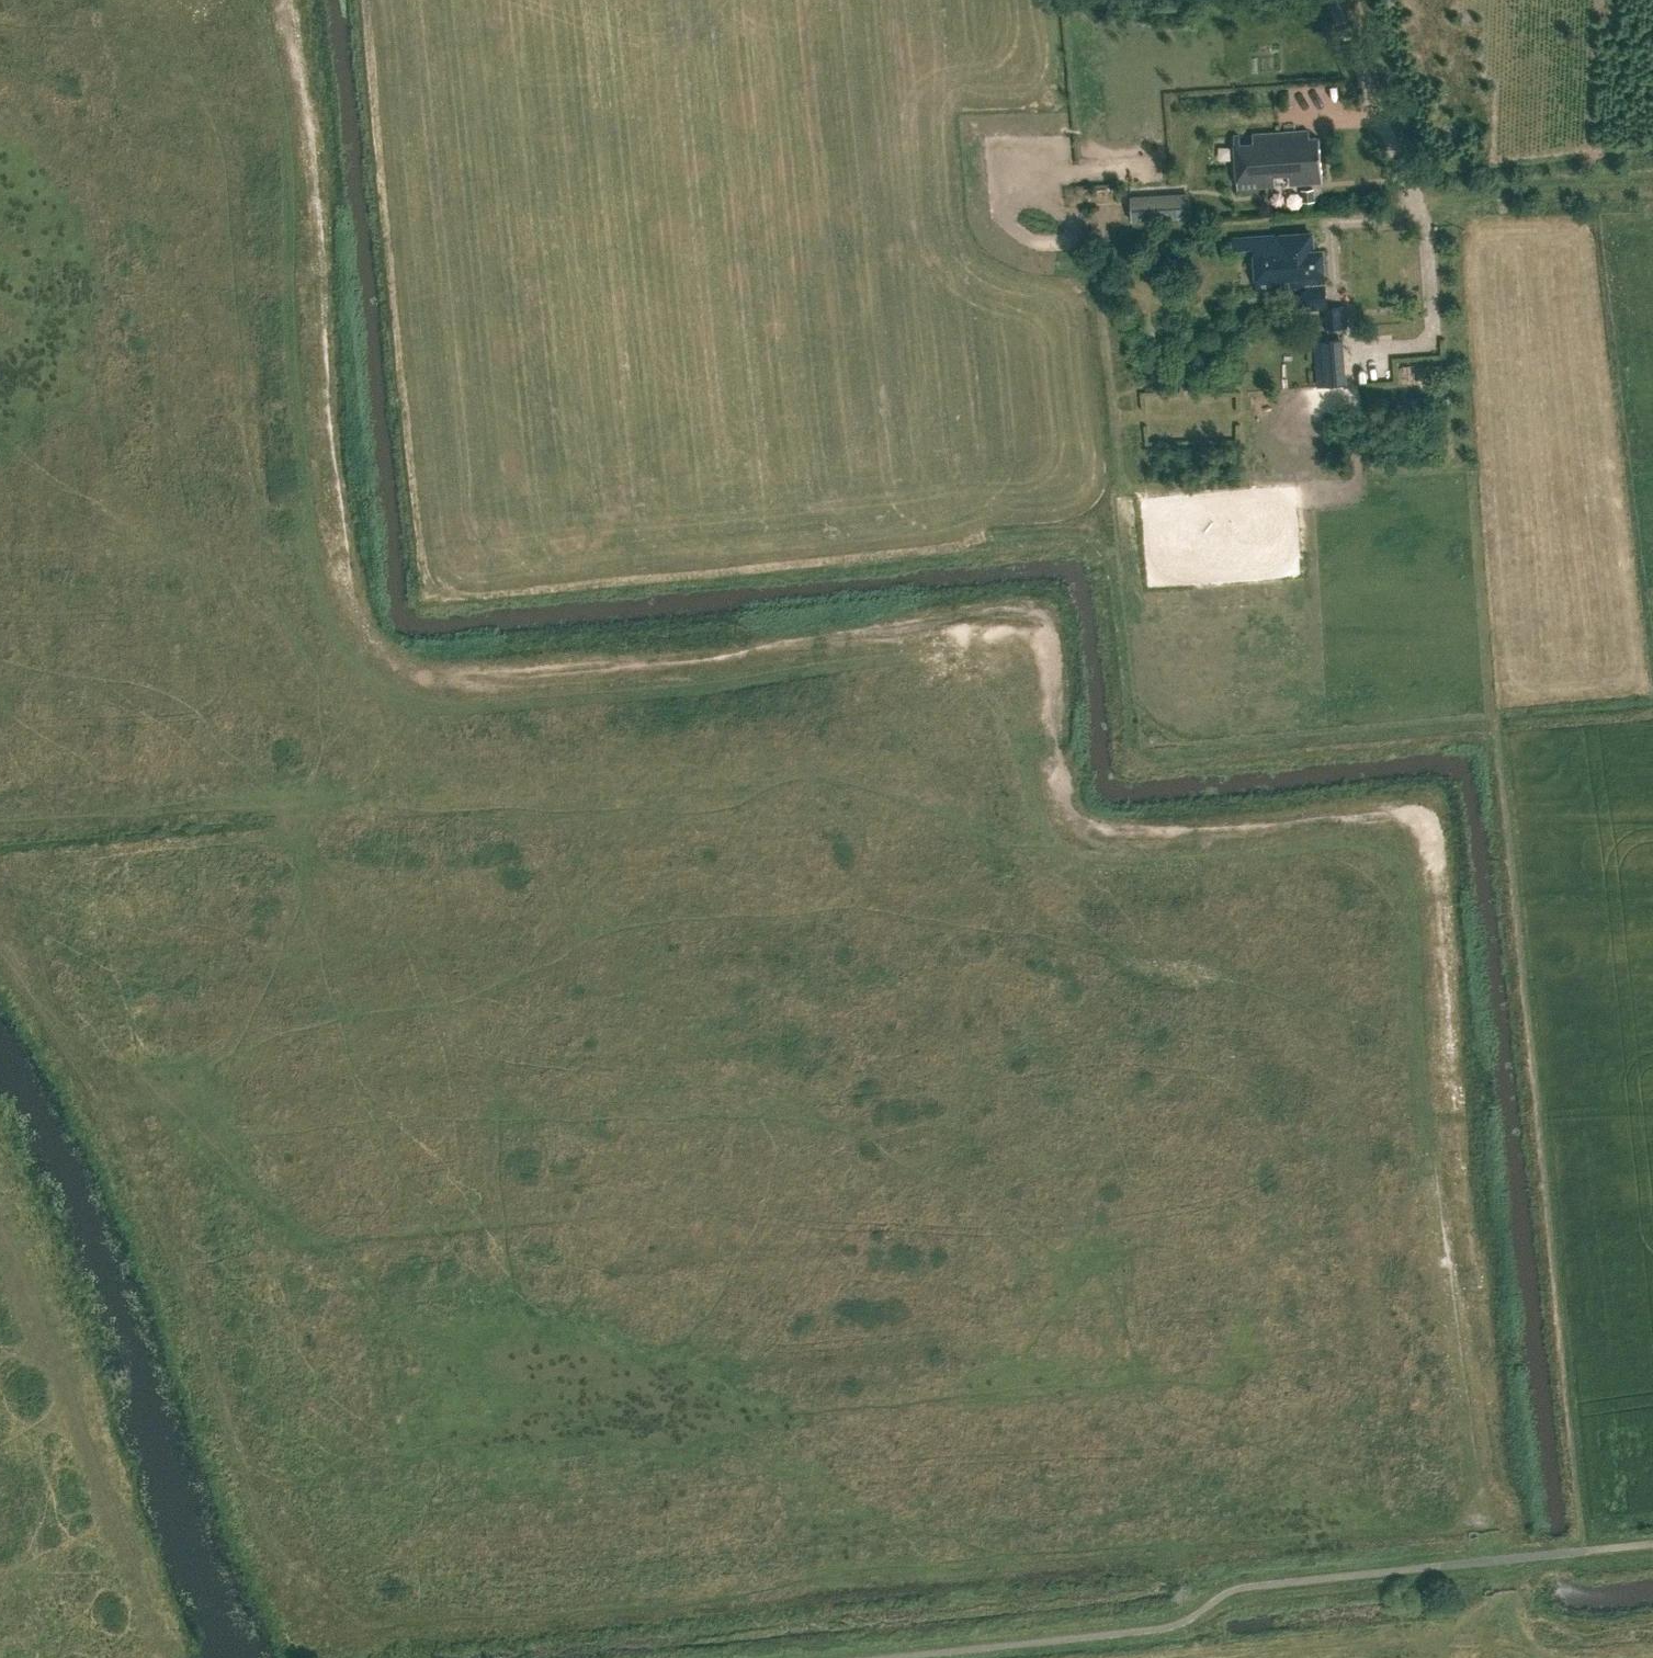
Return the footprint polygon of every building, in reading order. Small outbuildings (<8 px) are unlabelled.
[(1313,142),(1311,131),(1234,139),(1240,190),(1325,182),(1320,141),(1313,142)] [(1302,189),(1303,202),(1315,201),(1314,188),(1302,189)] [(1190,197),(1131,201),(1132,221),(1191,218),(1190,197)] [(1230,249),(1255,248),(1258,290),(1302,287),(1304,308),(1325,306),(1328,306),(1324,251),(1316,251),(1315,235),(1229,241),(1230,249)] [(1325,316),(1319,316),(1320,325),(1326,324),(1327,329),(1348,328),(1346,305),(1328,306),(1325,306),(1325,316)] [(1313,340),(1317,387),(1346,384),(1343,338),(1313,340)]
